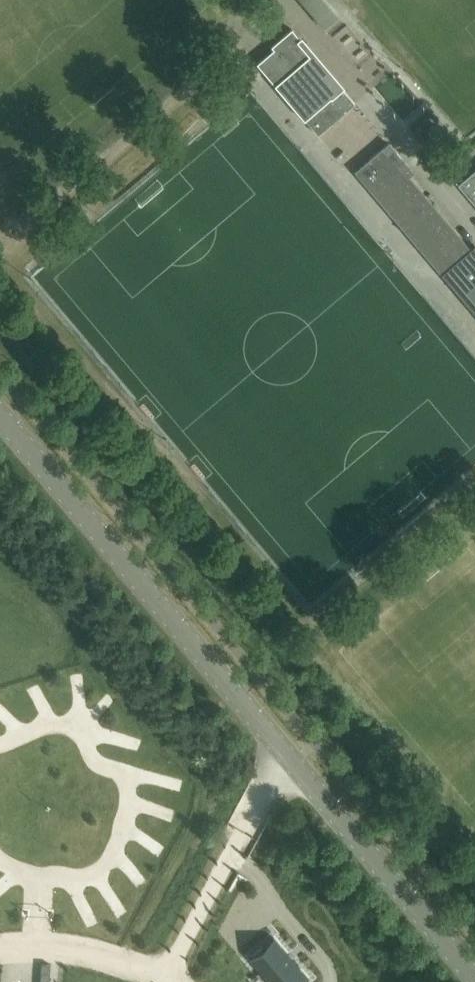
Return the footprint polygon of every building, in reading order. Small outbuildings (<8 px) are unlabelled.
[(325,28),(338,16),(324,0),(301,0),(325,28)] [(318,134),(355,103),(334,78),(332,80),(311,55),(313,54),(291,28),(271,46),(273,49),(256,63),(304,120),(305,119),(318,134)] [(388,146),(354,174),(474,312),(474,245),(471,248),(409,178),(414,174),(388,146)] [(458,185),(474,206),(474,171),(458,185)] [(248,958),(269,981),(303,981),(308,978),(272,936),(248,958)] [(41,981),(49,981),(50,964),(42,963),(41,981)]
